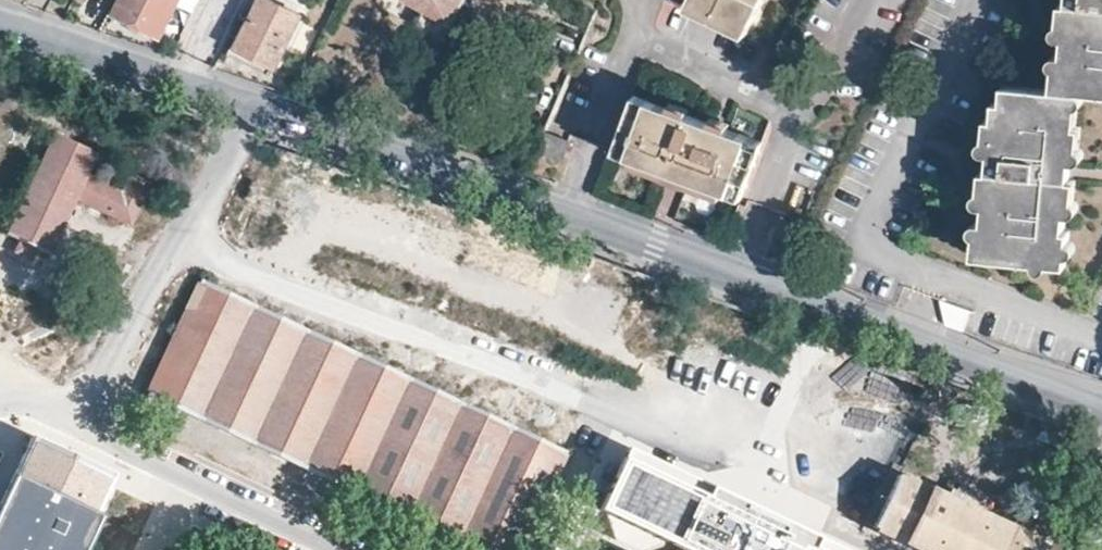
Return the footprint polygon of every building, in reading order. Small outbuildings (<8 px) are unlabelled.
[(114,14),(158,36),(177,0),(122,0),(114,14)] [(302,14),(273,0),(260,0),(238,47),(277,65),(302,14)] [(463,0),(413,0),(426,7),(418,23),(443,36),(450,20),(453,21),(463,0)] [(764,0),(692,0),(692,1),(751,29),(764,0)] [(1078,92),(1101,95),(1101,0),(1066,0),(1057,90),(1078,92)] [(1063,231),(1078,92),(1057,90),(1009,86),(1008,86),(1008,87),(1007,87),(1007,88),(1006,101),(1005,102),(1005,103),(1004,103),(995,102),(994,103),(977,258),(1065,267),(1069,232),(1063,231)] [(742,196),(764,139),(635,91),(614,147),(615,148),(615,149),(616,150),(617,150),(678,173),(742,196)] [(563,158),(569,139),(548,131),(540,150),(563,158)] [(53,162),(67,134),(63,132),(48,159),(53,162)] [(29,241),(43,248),(57,255),(84,200),(138,226),(155,191),(137,182),(130,196),(96,180),(109,154),(67,134),(53,162),(17,235),(29,241)] [(38,258),(43,248),(29,241),(24,252),(38,258)] [(204,282),(156,383),(507,549),(516,549),(563,452),(204,282)] [(35,443),(0,516),(0,549),(75,549),(109,478),(35,443)] [(600,509),(688,549),(830,549),(625,455),(600,509)] [(939,549),(1040,549),(1046,536),(969,497),(978,472),(965,465),(955,491),(907,467),(881,522),(939,549)]
